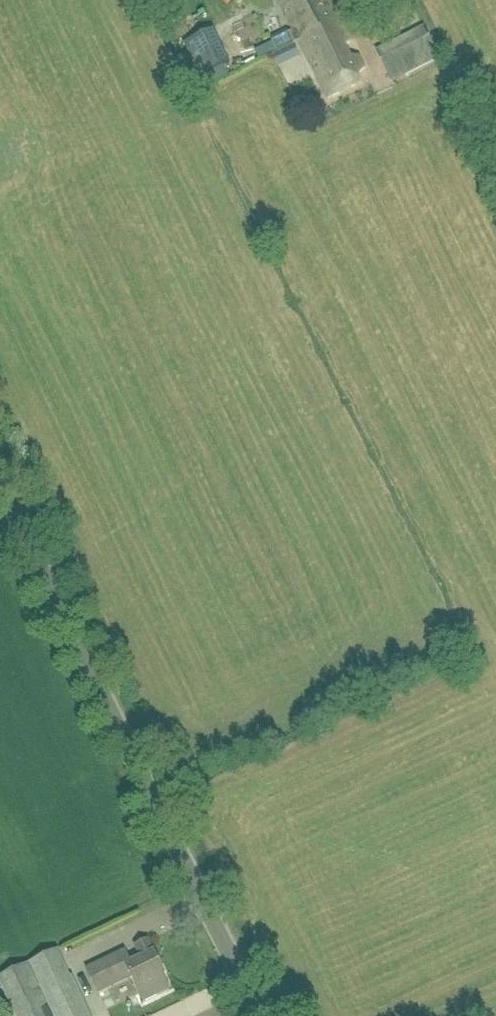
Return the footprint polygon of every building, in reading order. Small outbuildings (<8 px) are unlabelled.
[(341,22),(330,0),(278,0),(299,43),(341,22)] [(241,51),(256,44),(243,16),(229,23),(241,51)] [(341,22),(299,43),(328,102),(360,86),(360,81),(358,75),(364,72),(357,59),(350,59),(344,49),(352,43),(341,22)] [(275,52),(285,40),(278,33),(267,45),(275,52)] [(387,74),(431,53),(423,34),(377,54),(387,74)] [(222,48),(190,63),(199,81),(203,79),(207,87),(229,77),(225,69),(231,66),(222,48)] [(164,976),(148,941),(134,948),(140,960),(130,965),(124,952),(86,970),(97,994),(130,979),(143,1004),(169,992),(162,977),(164,976)] [(57,952),(0,979),(0,985),(15,1015),(89,1015),(71,978),(69,979),(57,952)]
